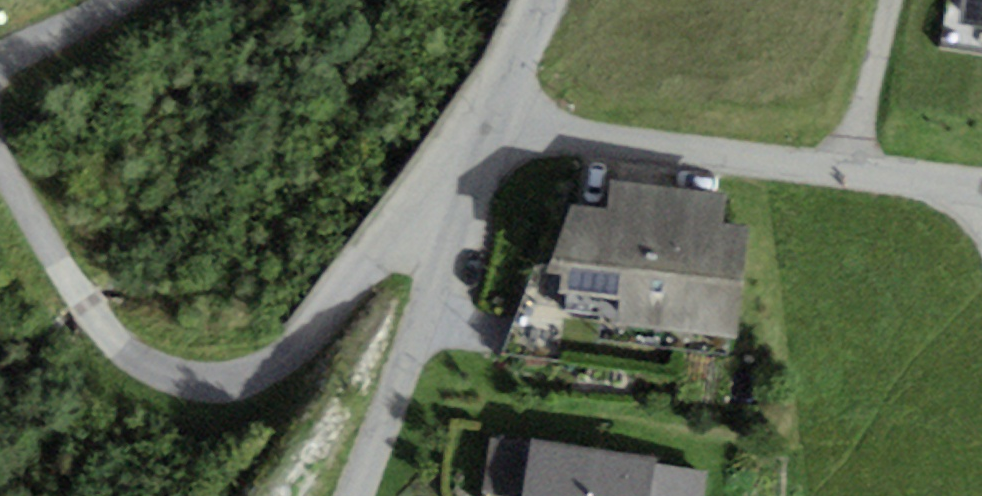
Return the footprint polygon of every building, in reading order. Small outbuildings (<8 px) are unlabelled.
[(962,19),(981,23),(981,0),(965,0),(962,19)] [(594,215),(551,209),(540,296),(594,303),(590,335),(718,352),(733,236),(712,234),(716,206),(597,190),(594,215)] [(522,452),(514,495),(641,495),(645,473),(522,452)]
